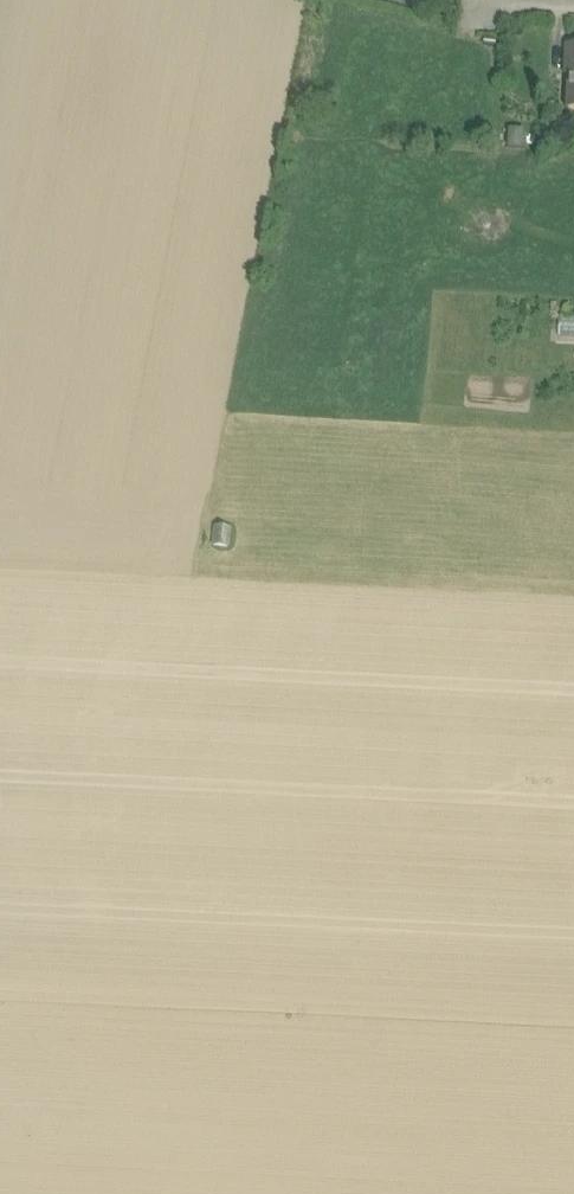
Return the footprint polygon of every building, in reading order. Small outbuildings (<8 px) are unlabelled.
[(559,322),(559,337),(573,338),(573,323),(559,322)] [(231,528),(217,526),(214,546),(228,548),(231,528)]
